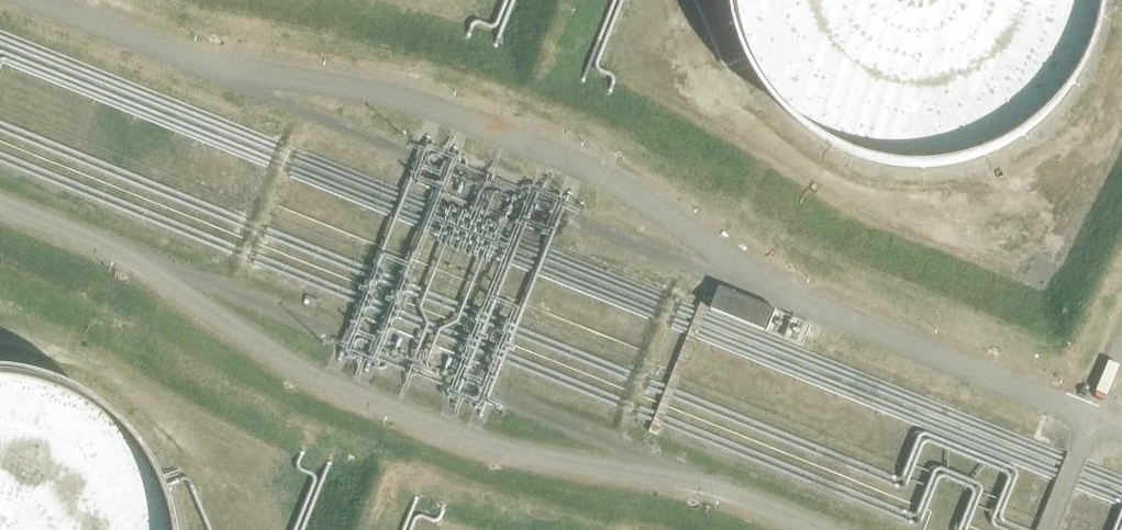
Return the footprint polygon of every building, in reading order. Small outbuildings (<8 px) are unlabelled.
[(746,54),(776,104),(820,143),(874,166),(933,172),(991,159),(1041,128),(1080,84),(1103,30),(1106,0),(734,0),(746,54)] [(718,288),(714,300),(710,310),(766,332),(775,310),(718,288)] [(0,377),(0,529),(172,529),(160,485),(125,433),(75,396),(16,376),(0,377)]
